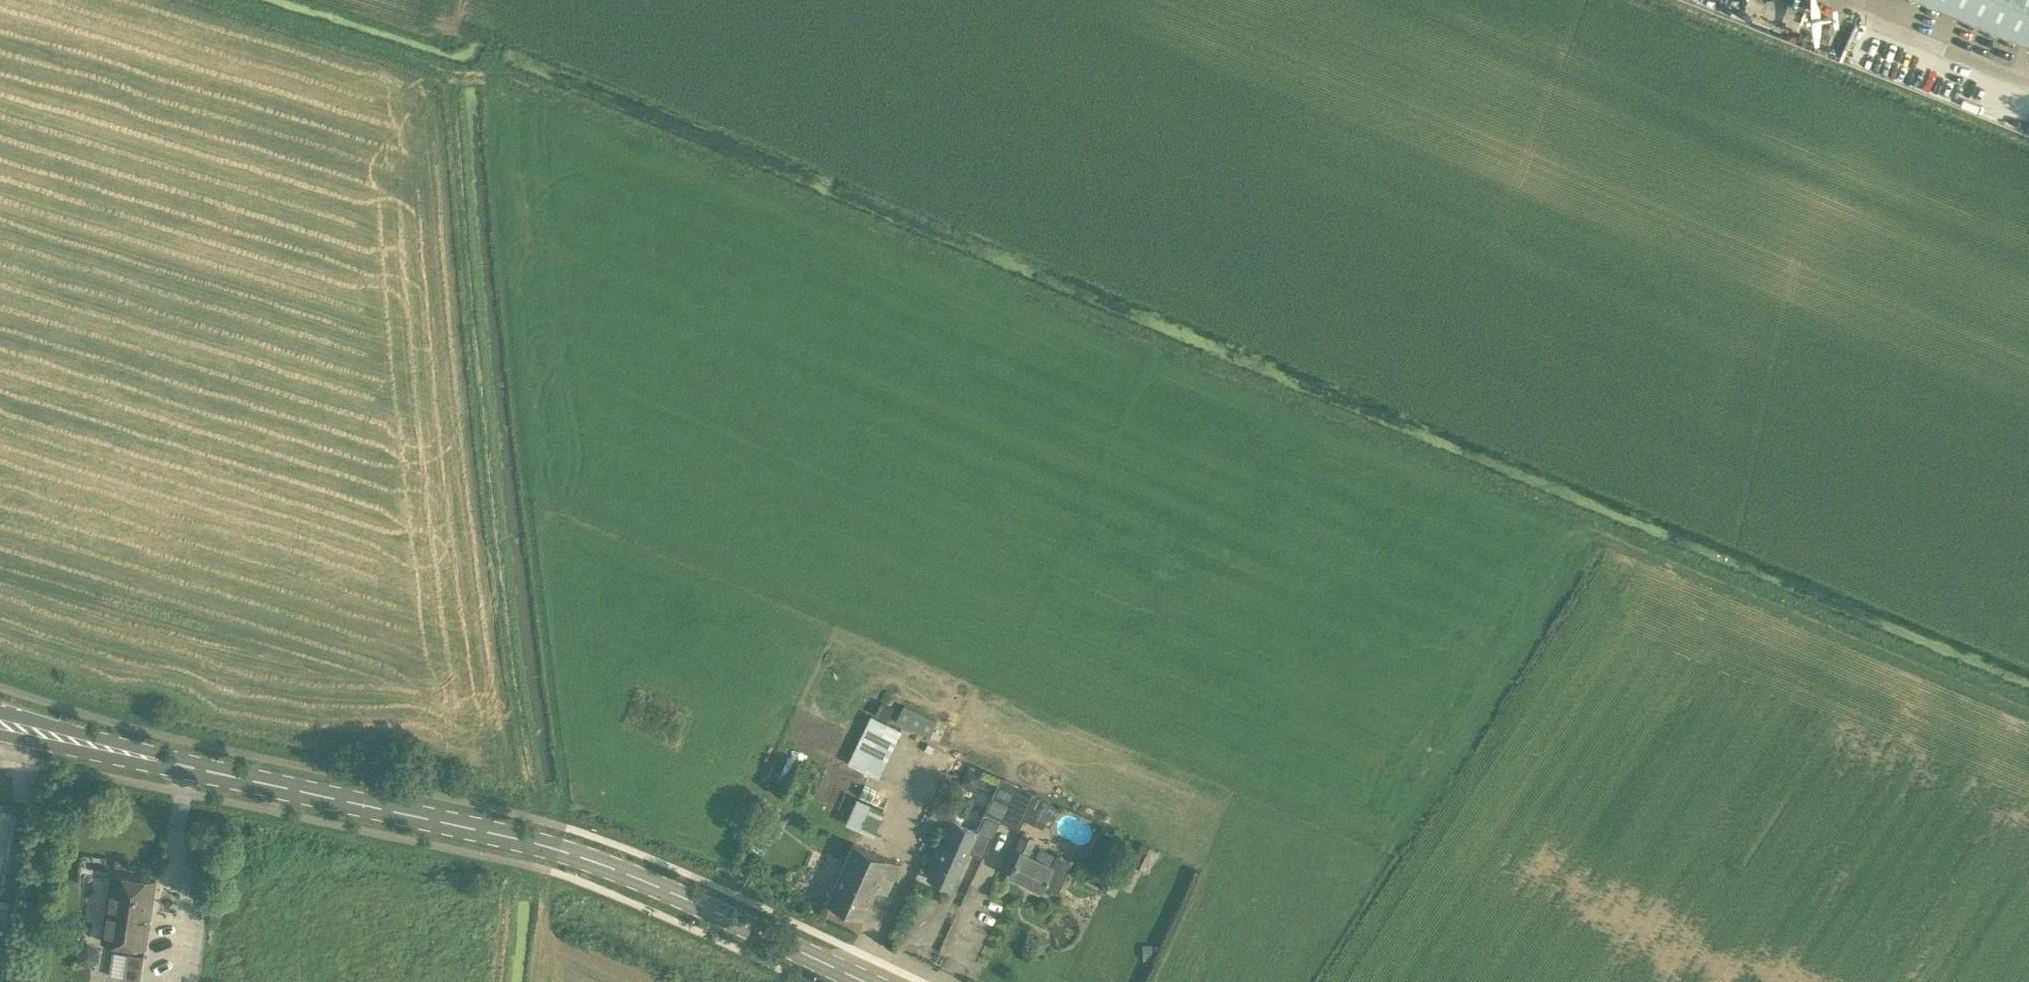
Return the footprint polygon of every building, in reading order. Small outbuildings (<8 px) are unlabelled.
[(1793,0),(1767,0),(1761,15),(1784,23),(1793,0)] [(2028,41),(2028,0),(1927,0),(2028,41)] [(895,707),(882,701),(876,713),(889,719),(895,707)] [(896,719),(929,735),(936,719),(903,703),(896,719)] [(968,767),(960,783),(975,791),(983,775),(968,767)] [(983,856),(1001,818),(1017,783),(1002,776),(976,829),(954,819),(929,876),(952,886),(968,850),(983,856)] [(1001,818),(1020,827),(1024,818),(1035,795),(1037,792),(1017,783),(1001,818)] [(1035,795),(1024,818),(1044,827),(1047,822),(1048,818),(1055,805),(1035,795)] [(885,809),(858,797),(847,822),(874,834),(885,809)] [(1058,892),(1072,861),(1047,849),(1044,849),(1041,850),(1038,852),(1037,853),(1036,856),(1030,853),(1037,838),(1023,831),(1011,858),(1017,860),(1011,873),(1041,888),(1043,885),(1058,892)] [(760,856),(765,847),(752,840),(747,849),(760,856)] [(887,893),(901,863),(853,842),(827,900),(864,917),(877,888),(887,893)] [(1148,845),(1147,848),(1138,867),(1147,871),(1157,850),(1148,845)] [(146,947),(156,880),(113,873),(103,940),(146,947)] [(112,951),(109,974),(125,977),(141,979),(144,956),(129,953),(112,951)]
